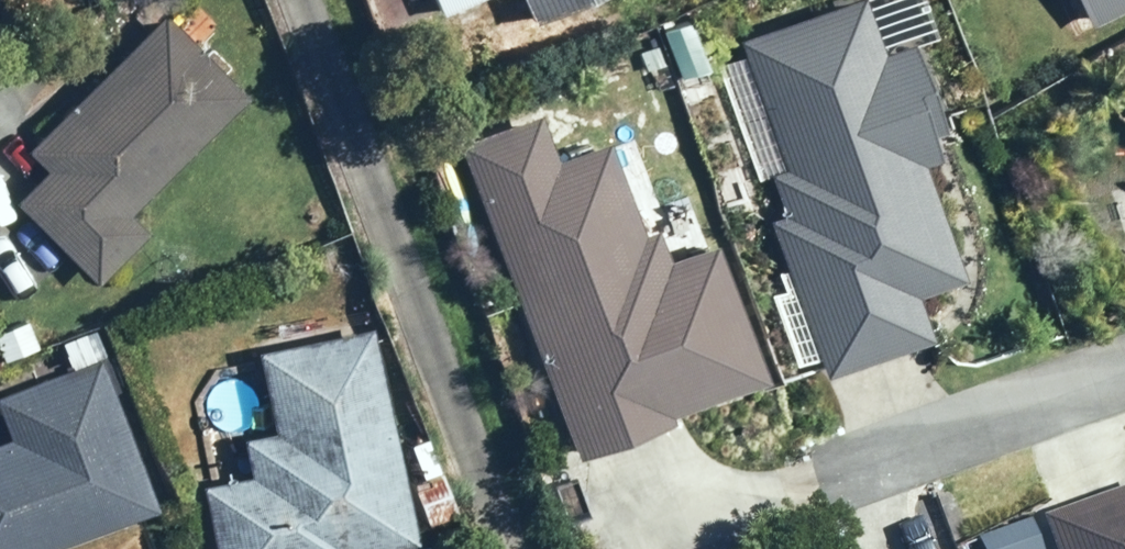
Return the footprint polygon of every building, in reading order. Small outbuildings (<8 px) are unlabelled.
[(447,20),(487,0),(437,0),(447,20)] [(542,25),(593,0),(529,0),(542,25)] [(776,175),(792,218),(774,224),(832,380),(939,340),(924,301),(974,282),(931,168),(949,162),(941,139),(951,135),(918,46),(890,57),(869,0),(864,0),(744,45),(791,170),(776,175)] [(1097,20),(1124,5),(1124,0),(1087,0),(1097,20)] [(133,216),(250,103),(168,19),(31,151),(52,172),(21,201),(100,283),(151,234),(133,216)] [(467,148),(584,460),(678,424),(676,417),(771,382),(720,247),(673,265),(661,233),(649,238),(614,145),(596,152),(593,146),(572,154),(574,159),(562,164),(545,118),(467,148)] [(0,335),(0,345),(7,362),(39,349),(29,323),(0,335)] [(95,331),(66,341),(76,370),(105,359),(95,331)] [(281,436),(247,443),(255,480),(211,489),(223,548),(408,548),(422,546),(378,332),(265,355),(281,436)] [(0,447),(0,548),(65,548),(159,515),(103,363),(2,401),(17,441),(0,447)] [(415,485),(432,528),(462,516),(444,473),(415,485)] [(1044,514),(1057,548),(1124,548),(1124,485),(1044,514)]
